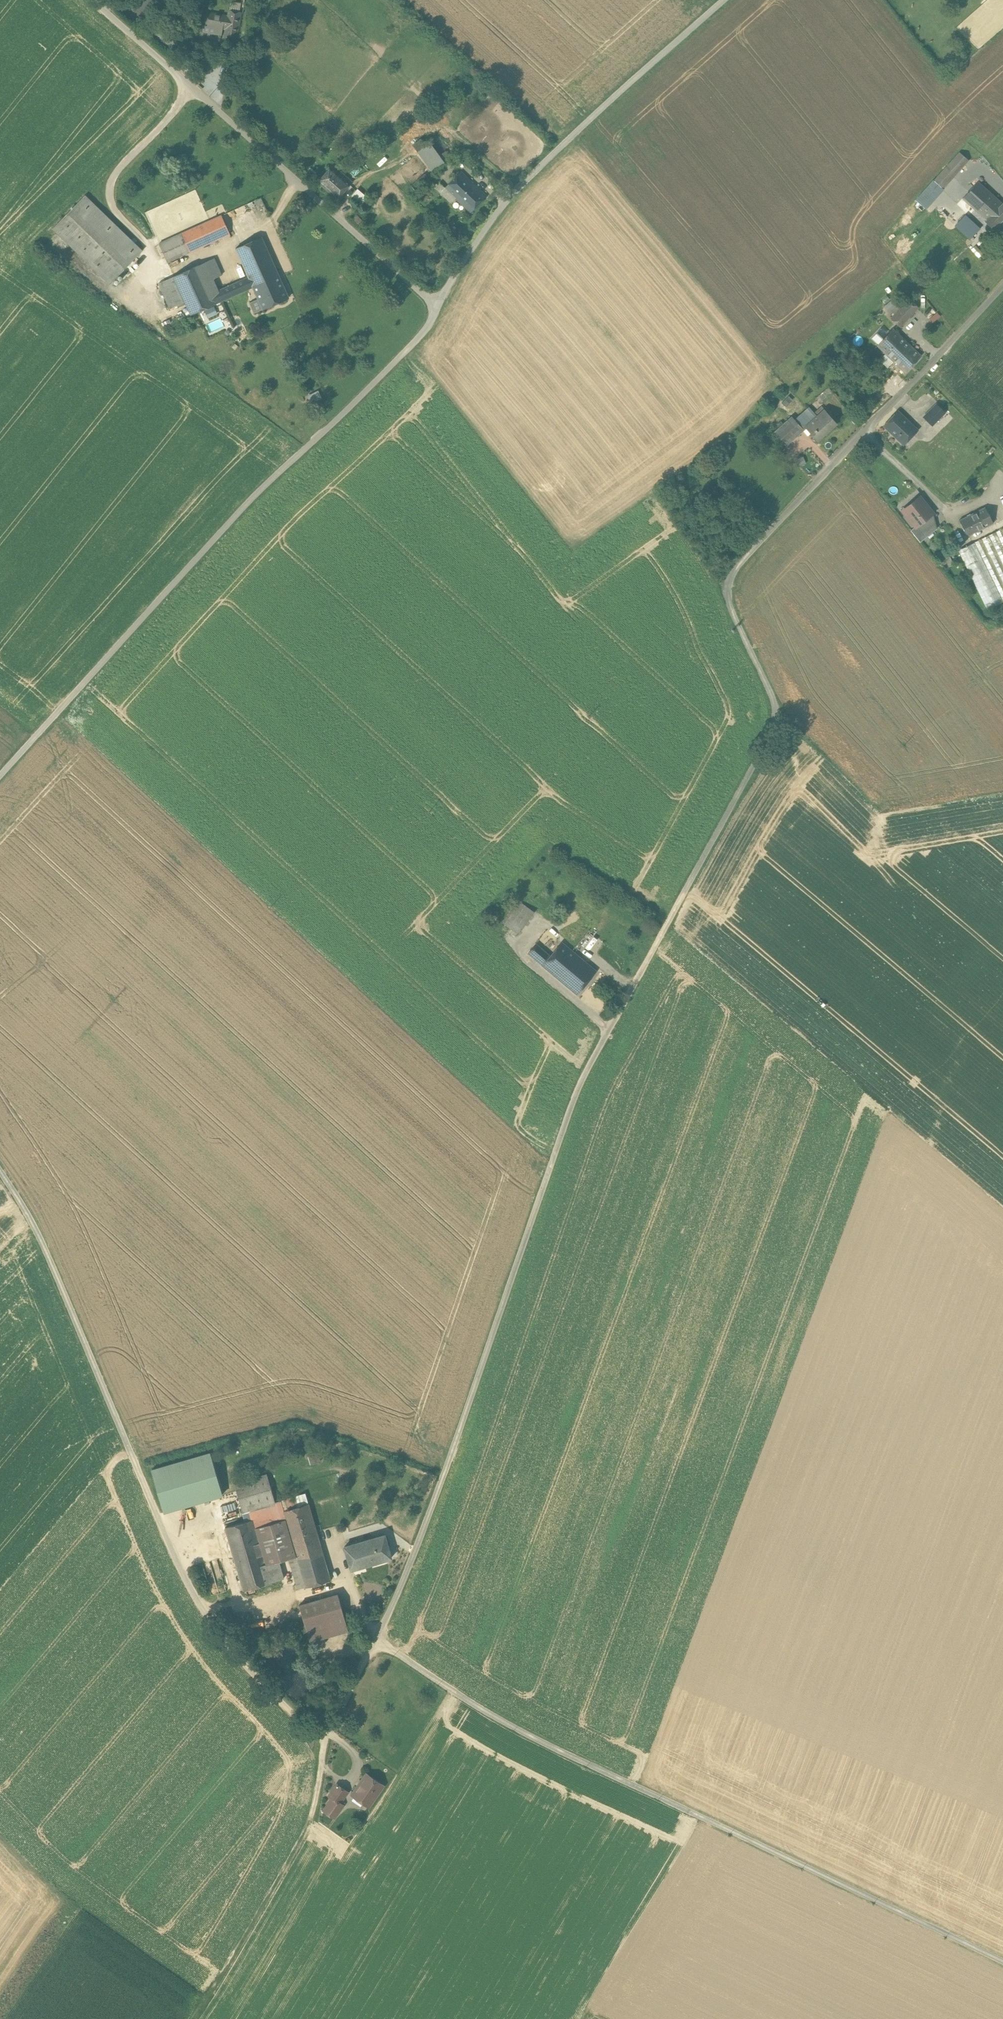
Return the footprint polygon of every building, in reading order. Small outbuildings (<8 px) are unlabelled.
[(231,2),(230,10),(240,12),(242,3),(231,2)] [(230,10),(228,16),(207,12),(203,31),(222,34),(223,28),(227,29),(225,36),(236,38),(241,12),(240,12),(230,10)] [(152,33),(157,37),(163,31),(158,27),(152,33)] [(164,42),(169,36),(163,31),(157,37),(164,42)] [(169,36),(164,42),(170,48),(173,47),(175,44),(176,41),(169,36)] [(219,42),(203,40),(202,43),(203,46),(217,48),(219,42)] [(430,143),(418,152),(433,172),(445,163),(430,143)] [(960,152),(934,180),(943,188),(969,160),(960,152)] [(335,171),(331,167),(318,182),(337,199),(350,185),(347,182),(335,171)] [(350,179),(337,168),(335,171),(347,182),(350,179)] [(487,196),(461,171),(445,188),(456,198),(471,212),(486,196),(487,196)] [(934,180),(916,200),(925,208),(943,188),(934,180)] [(978,181),(963,198),(975,210),(990,193),(978,181)] [(445,188),(440,183),(435,188),(451,203),(456,198),(445,188)] [(368,200),(356,191),(352,196),(363,207),(368,200)] [(990,193),(975,210),(986,220),(985,221),(993,229),(1002,219),(1002,203),(990,193)] [(142,251),(85,196),(53,228),(111,284),(142,251)] [(222,215),(159,244),(167,262),(230,234),(222,215)] [(364,221),(356,215),(353,219),(360,226),(364,221)] [(980,228),(966,216),(956,226),(970,239),(980,228)] [(262,237),(236,248),(248,277),(249,279),(275,267),(262,237)] [(983,254),(975,246),(971,250),(979,258),(983,254)] [(214,258),(174,276),(185,302),(191,314),(223,300),(218,290),(213,279),(222,275),(214,258)] [(275,267),(249,279),(253,287),(258,299),(263,309),(289,298),(275,267)] [(185,302),(174,276),(159,283),(170,308),(185,302)] [(248,277),(218,290),(223,300),(253,287),(249,279),(248,277)] [(263,309),(258,299),(250,303),(254,313),(263,309)] [(909,299),(891,318),(900,327),(918,307),(909,299)] [(892,300),(884,306),(889,312),(897,305),(892,300)] [(940,316),(937,312),(929,318),(932,322),(940,316)] [(206,324),(211,332),(224,325),(220,317),(206,324)] [(922,356),(893,328),(877,346),(885,354),(880,359),(889,368),(894,362),(905,373),(922,356)] [(828,388),(816,398),(821,404),(833,393),(828,388)] [(312,403),(323,398),(319,389),(307,395),(312,403)] [(945,412),(936,404),(924,417),(932,425),(945,412)] [(806,427),(818,416),(810,407),(795,419),(804,430),(806,428),(806,427)] [(806,427),(806,428),(808,426),(813,432),(811,433),(818,441),(837,424),(825,410),(818,416),(806,427)] [(918,430),(898,411),(884,426),(904,445),(918,430)] [(793,416),(772,434),(784,448),(804,430),(795,419),(793,416)] [(722,483),(713,490),(718,496),(727,489),(722,483)] [(727,489),(718,496),(723,501),(731,494),(727,489)] [(920,497),(903,510),(915,526),(916,527),(928,517),(933,513),(920,497)] [(985,507),(959,520),(967,536),(993,523),(985,507)] [(928,517),(916,527),(915,526),(911,530),(920,542),(937,528),(928,517)] [(975,542),(1002,600),(1002,528),(975,542)] [(958,550),(987,609),(1002,602),(1002,600),(975,542),(958,550)] [(534,912),(521,902),(504,924),(518,934),(534,912)] [(547,952),(536,943),(528,954),(538,962),(547,952)] [(547,952),(538,962),(571,989),(577,994),(597,971),(563,943),(551,956),(547,952)] [(210,1452),(152,1469),(164,1511),(222,1495),(210,1452)] [(319,1453),(308,1456),(310,1464),(321,1461),(319,1453)] [(267,1473),(234,1483),(243,1512),(275,1502),(267,1473)] [(217,1501),(221,1515),(231,1512),(227,1498),(217,1501)] [(275,1502),(243,1512),(245,1521),(253,1519),(266,1564),(279,1561),(289,1558),(297,1556),(291,1536),(282,1504),(281,1501),(275,1502)] [(308,1503),(284,1510),(291,1536),(316,1529),(308,1503)] [(245,1521),(225,1527),(243,1590),(271,1582),(271,1581),(266,1564),(253,1519),(245,1521)] [(316,1529),(291,1536),(297,1556),(306,1586),(330,1579),(316,1529)] [(385,1534),(345,1546),(351,1569),(391,1557),(385,1534)] [(306,1586),(297,1556),(289,1558),(298,1589),(306,1586)] [(279,1561),(266,1564),(271,1581),(284,1578),(279,1561)] [(338,1593),(299,1604),(310,1641),(348,1630),(338,1593)] [(383,1785),(367,1774),(352,1795),(368,1806),(383,1785)] [(337,1784),(329,1796),(332,1798),(340,1803),(348,1791),(337,1784)] [(340,1803),(332,1798),(324,1810),(334,1818),(343,1805),(340,1803)]
